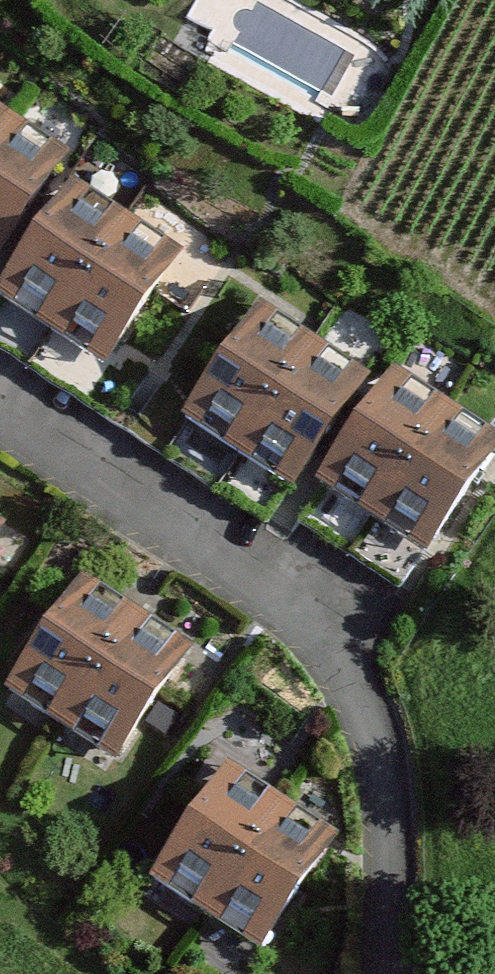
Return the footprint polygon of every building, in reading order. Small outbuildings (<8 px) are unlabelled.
[(25,131),(0,116),(0,172),(25,131)] [(72,183),(83,166),(25,131),(0,172),(0,271),(15,280),(72,183)] [(132,219),(72,183),(15,280),(0,304),(0,310),(57,344),(132,219)] [(132,219),(57,344),(114,378),(189,253),(132,219)] [(238,463),(314,342),(264,311),(188,432),(238,463)] [(314,490),(381,384),(314,342),(238,463),(305,505),(314,490)] [(373,527),(449,405),(391,368),(381,384),(314,490),(373,527)] [(449,405),(373,527),(430,563),(494,461),(494,433),(449,405)] [(0,525),(0,543),(8,530),(0,525)] [(74,730),(137,625),(82,592),(19,698),(74,730)] [(192,658),(137,625),(74,730),(130,763),(192,658)] [(206,924),(273,820),(223,788),(156,892),(206,924)] [(273,820),(206,924),(262,960),(329,856),(273,820)]
